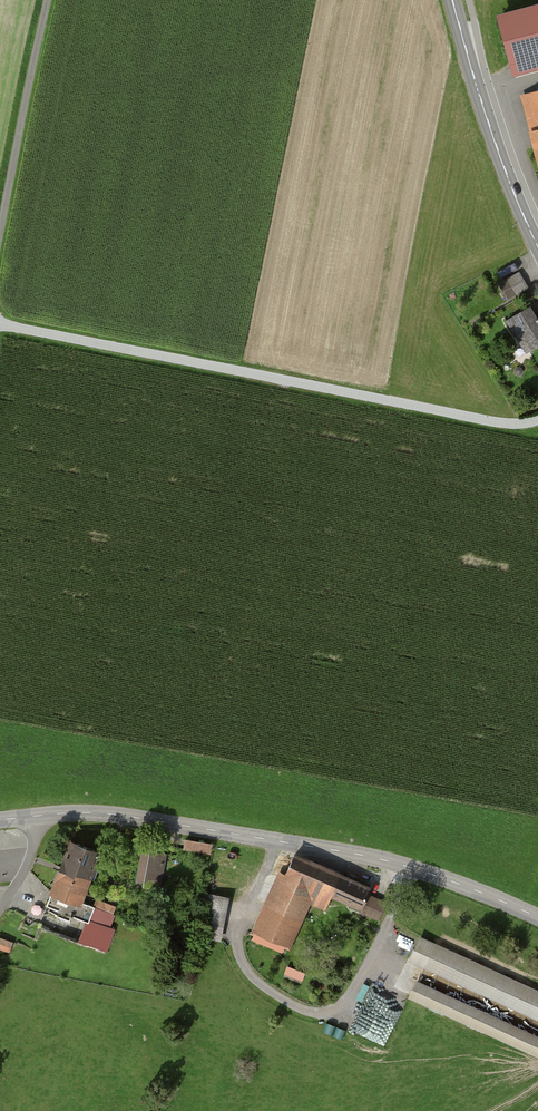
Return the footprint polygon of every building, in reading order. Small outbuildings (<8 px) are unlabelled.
[(493,14),(510,78),(537,71),(537,2),(493,14)] [(521,96),(537,161),(537,91),(521,96)] [(518,274),(495,287),(503,302),(526,289),(518,274)] [(504,322),(525,357),(537,349),(537,320),(530,307),(504,322)] [(100,842),(71,832),(52,882),(81,892),(100,842)] [(212,839),(185,835),(182,848),(210,852),(212,839)] [(161,885),(167,850),(143,845),(136,880),(161,885)] [(325,868),(290,851),(256,924),(291,941),(325,868)] [(371,881),(339,867),(328,890),(359,905),(371,881)] [(208,891),(200,936),(222,940),(231,895),(208,891)] [(94,903),(80,941),(109,951),(118,926),(112,924),(117,912),(94,903)] [(15,940),(0,935),(0,946),(11,950),(15,940)] [(420,937),(410,959),(537,1018),(537,992),(420,937)] [(303,980),(307,970),(288,964),(284,974),(303,980)]
